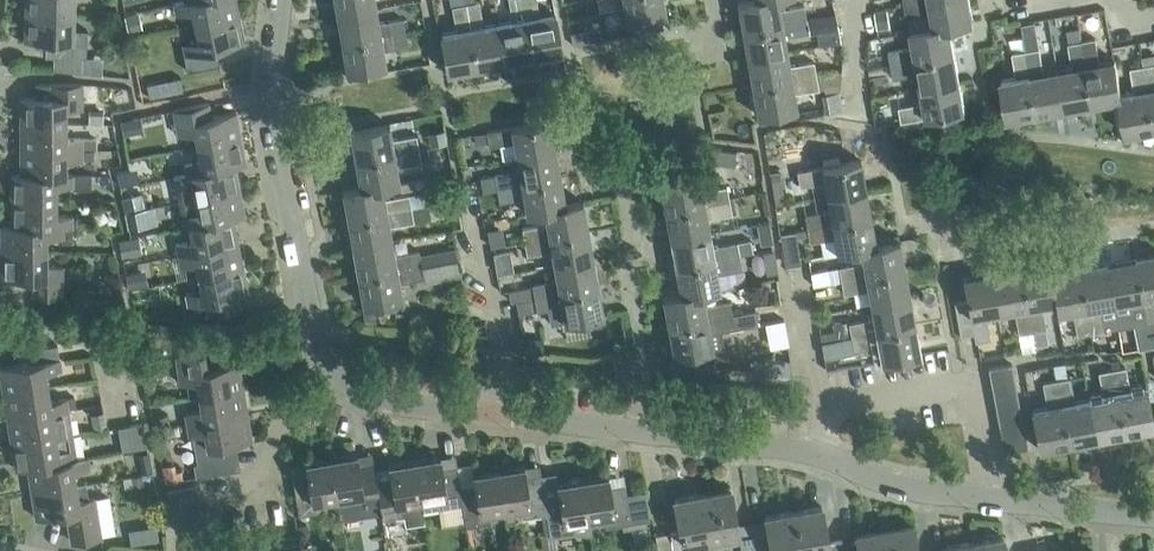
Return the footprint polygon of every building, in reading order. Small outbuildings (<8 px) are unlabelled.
[(26,13),(73,13),(73,0),(26,0),(26,13)] [(235,0),(186,0),(185,0),(175,2),(173,2),(176,13),(192,9),(195,24),(238,16),(235,0)] [(375,0),(334,0),(337,14),(376,7),(375,0)] [(522,0),(508,0),(512,20),(497,22),(504,62),(532,57),(522,0)] [(532,57),(562,52),(555,12),(539,15),(536,0),(522,0),(532,57)] [(663,0),(597,0),(599,10),(623,5),(626,21),(666,13),(663,0)] [(777,0),(737,0),(742,29),(806,18),(803,5),(779,9),(777,0)] [(969,0),(926,0),(904,4),(907,17),(931,13),(933,26),(934,28),(950,25),(950,26),(973,22),(969,0)] [(504,62),(497,22),(483,25),(479,1),(474,1),(465,3),(476,67),(504,62)] [(476,67),(465,3),(452,6),(456,30),(440,33),(448,72),(476,67)] [(804,7),(806,18),(816,17),(814,5),(804,7)] [(405,31),(403,18),(379,22),(376,7),(337,14),(341,42),(405,31)] [(887,9),(874,11),(877,29),(891,27),(887,9)] [(25,39),(54,39),(54,56),(57,56),(57,68),(82,68),(82,56),(87,56),(87,29),(72,29),(73,13),(26,13),(25,38),(18,38),(25,39)] [(816,17),(806,18),(808,32),(837,27),(837,25),(835,13),(816,17)] [(129,31),(140,29),(138,14),(126,17),(127,24),(129,31)] [(243,42),(238,16),(195,24),(198,39),(181,42),(184,53),(243,42)] [(808,32),(806,18),(742,29),(747,58),(786,51),(784,36),(808,32)] [(955,53),(950,26),(950,25),(934,28),(933,26),(910,31),(913,46),(888,50),(891,64),(955,53)] [(838,30),(816,33),(819,46),(840,42),(838,30)] [(383,49),(408,45),(405,31),(341,42),(346,71),(386,65),(383,49)] [(1080,33),(1067,35),(1068,42),(1081,40),(1080,33)] [(1121,94),(1115,59),(1099,62),(1095,37),(1081,40),(1093,104),(1120,99),(1121,98),(1120,94),(1121,94)] [(1065,108),(1058,69),(1043,72),(1037,38),(1025,40),(1027,49),(1025,50),(1037,113),(1065,108)] [(1081,40),(1068,42),(1072,67),(1058,69),(1065,108),(1093,104),(1081,40)] [(1037,113),(1025,50),(1012,52),(1016,76),(1000,79),(1007,119),(1037,113)] [(789,65),(786,51),(747,58),(752,85),(816,74),(813,61),(789,65)] [(960,81),(955,53),(891,64),(893,78),(918,73),(920,88),(960,81)] [(1144,65),(1153,122),(1153,63),(1144,65)] [(1144,65),(1130,67),(1135,92),(1121,94),(1120,94),(1121,98),(1120,99),(1126,134),(1153,129),(1153,122),(1144,65)] [(840,70),(816,75),(818,88),(827,86),(828,92),(840,90),(840,70)] [(794,92),(818,88),(816,75),(816,74),(752,85),(757,114),(796,108),(794,92)] [(180,76),(168,79),(171,93),(182,90),(180,76)] [(965,110),(960,81),(920,88),(923,102),(898,106),(901,121),(965,110)] [(82,83),(51,83),(35,83),(35,84),(38,84),(38,96),(21,96),(21,123),(65,122),(65,108),(82,108),(82,83)] [(194,130),(197,144),(240,137),(235,111),(212,115),(209,101),(173,108),(178,133),(194,130)] [(104,113),(90,113),(90,124),(104,123),(104,113)] [(134,118),(121,120),(124,137),(137,135),(134,118)] [(555,149),(550,119),(486,131),(488,141),(489,146),(513,141),(516,156),(555,149)] [(65,137),(65,122),(21,123),(21,148),(82,148),(82,137),(65,137)] [(418,148),(416,135),(392,139),(389,124),(349,131),(355,160),(418,148)] [(432,146),(447,143),(446,138),(445,130),(429,133),(432,146)] [(96,137),(82,137),(82,148),(96,148),(96,137)] [(246,162),(240,137),(197,144),(200,159),(184,163),(186,173),(234,164),(234,165),(246,162)] [(65,159),(82,159),(82,148),(21,148),(21,173),(21,174),(65,174),(65,173),(65,159)] [(396,166),(421,162),(418,148),(355,160),(360,187),(360,188),(381,184),(382,185),(399,182),(396,166)] [(713,148),(712,163),(735,166),(737,151),(713,148)] [(94,159),(94,149),(82,149),(82,159),(94,159)] [(560,177),(555,149),(516,156),(518,170),(481,177),(483,191),(496,189),(496,188),(560,177)] [(824,181),(826,196),(866,188),(860,159),(797,171),(799,186),(824,181)] [(186,173),(174,175),(176,186),(179,201),(239,189),(234,165),(234,164),(186,173)] [(117,170),(121,186),(131,184),(128,167),(117,170)] [(55,184),(72,184),(72,173),(65,173),(65,174),(21,174),(21,173),(11,173),(11,199),(55,199),(55,184)] [(90,173),(72,173),(72,184),(72,187),(90,187),(90,173)] [(729,199),(727,186),(702,190),(699,175),(660,182),(665,211),(729,199)] [(565,204),(565,203),(560,177),(496,188),(496,189),(499,202),(523,197),(526,213),(543,210),(543,208),(565,204)] [(411,208),(408,194),(384,198),(382,185),(381,184),(360,188),(360,187),(342,190),(347,219),(411,208)] [(871,216),(866,188),(826,196),(829,210),(805,215),(807,228),(871,216)] [(239,189),(179,201),(184,226),(189,225),(232,216),(232,217),(244,215),(239,189)] [(144,207),(141,191),(122,195),(126,211),(135,209),(144,207)] [(429,191),(408,194),(411,208),(429,204),(431,204),(429,191)] [(55,214),(55,199),(11,199),(11,224),(11,225),(72,225),(72,214),(55,214)] [(709,232),(707,217),(731,213),(729,199),(665,211),(670,239),(709,232)] [(588,229),(582,200),(565,203),(565,204),(543,208),(543,210),(546,223),(522,227),(524,241),(588,229)] [(431,219),(429,204),(411,208),(413,221),(431,219)] [(144,207),(135,209),(139,228),(148,226),(147,220),(144,207)] [(391,240),(389,226),(413,221),(411,208),(347,219),(352,247),(391,240)] [(91,215),(77,215),(77,225),(91,225),(91,215)] [(237,241),(232,217),(232,216),(189,225),(192,240),(175,243),(177,253),(237,241)] [(876,244),(876,243),(871,216),(807,228),(810,242),(834,237),(837,253),(860,249),(860,247),(876,244)] [(45,236),(63,235),(63,242),(72,242),(72,225),(11,225),(11,224),(2,224),(2,251),(45,250),(45,236)] [(505,244),(502,228),(489,230),(488,230),(491,247),(492,246),(505,244)] [(593,257),(588,229),(524,241),(526,254),(551,250),(553,264),(593,257)] [(799,260),(794,231),(779,233),(784,263),(799,260)] [(739,255),(737,242),(712,246),(709,232),(670,239),(675,267),(739,255)] [(138,236),(120,239),(123,255),(142,252),(138,236)] [(751,239),(737,242),(739,255),(753,253),(751,239)] [(899,239),(876,243),(876,244),(860,247),(860,249),(862,262),(838,266),(841,280),(904,268),(899,239)] [(421,264),(419,254),(418,250),(394,255),(391,240),(352,247),(357,275),(421,264)] [(242,267),(237,241),(177,253),(179,264),(196,260),(199,275),(242,267)] [(456,258),(454,248),(419,254),(421,264),(456,258)] [(766,276),(778,274),(773,249),(761,252),(766,276)] [(63,294),(63,265),(45,265),(45,250),(2,251),(2,277),(33,277),(33,294),(63,294)] [(717,273),(742,269),(739,255),(675,267),(680,293),(702,289),(702,292),(720,289),(717,273)] [(1134,258),(1146,322),(1153,320),(1153,255),(1134,258)] [(598,285),(593,257),(553,264),(556,279),(532,283),(532,285),(534,297),(598,285)] [(458,272),(456,258),(421,264),(423,277),(423,278),(458,272)] [(1146,322),(1134,258),(1107,263),(1113,302),(1128,300),(1133,324),(1146,322)] [(1051,273),(1052,273),(1049,261),(1020,267),(1032,330),(1045,328),(1041,304),(1054,301),(1056,301),(1051,273)] [(1099,305),(1113,302),(1107,263),(1079,268),(1090,332),(1102,330),(1103,330),(1099,305)] [(399,282),(423,277),(421,264),(357,275),(362,304),(373,302),(402,297),(399,282)] [(247,293),(242,267),(199,275),(202,290),(185,293),(187,304),(204,301),(207,315),(240,309),(237,295),(247,293)] [(1032,330),(1020,267),(992,272),(999,311),(1014,308),(1018,333),(1032,330)] [(909,296),(904,268),(841,280),(843,293),(867,289),(870,304),(909,296)] [(1079,268),(1052,273),(1051,273),(1056,301),(1054,301),(1056,313),(1072,310),(1076,334),(1090,332),(1079,268)] [(126,274),(129,290),(145,287),(141,271),(126,274)] [(999,311),(992,272),(963,277),(967,299),(954,302),(960,335),(973,333),(975,341),(989,338),(985,314),(999,311)] [(510,289),(512,301),(516,300),(534,297),(532,285),(510,289)] [(603,315),(598,285),(534,297),(536,309),(536,310),(561,306),(564,322),(603,315)] [(731,314),(729,301),(705,305),(702,292),(702,289),(680,293),(662,297),(668,326),(731,314)] [(915,324),(909,296),(870,304),(873,318),(848,322),(851,336),(915,324)] [(536,309),(534,297),(516,300),(519,312),(536,309)] [(373,302),(362,304),(366,324),(377,322),(373,302)] [(722,346),(719,330),(757,324),(755,310),(731,314),(668,326),(673,355),(722,346)] [(848,322),(832,325),(834,339),(851,336),(848,322)] [(1146,322),(1133,324),(1137,348),(1150,345),(1146,322)] [(920,353),(915,324),(851,336),(853,349),(878,345),(880,360),(920,353)] [(1104,341),(1102,330),(1090,332),(1093,348),(1101,346),(1104,341)] [(538,353),(539,337),(527,336),(525,352),(538,353)] [(836,339),(834,339),(821,341),(824,357),(839,354),(836,339)] [(61,368),(57,343),(28,348),(30,361),(0,366),(0,371),(4,392),(47,385),(44,370),(61,368)] [(238,362),(206,367),(204,351),(176,355),(180,383),(187,382),(189,397),(199,395),(242,387),(238,362)] [(792,356),(768,354),(748,368),(794,374),(792,356)] [(1013,377),(1010,360),(987,364),(990,381),(1013,377)] [(1064,363),(1052,366),(1055,380),(1067,377),(1064,363)] [(1125,367),(1112,369),(1124,433),(1153,427),(1145,388),(1130,391),(1125,367)] [(1124,433),(1112,369),(1098,372),(1102,396),(1088,399),(1096,438),(1124,433)] [(1016,391),(1013,377),(990,381),(993,395),(1016,391)] [(1096,438),(1088,399),(1074,401),(1069,377),(1067,377),(1055,380),(1067,443),(1096,438)] [(1067,443),(1055,380),(1042,382),(1047,407),(1031,409),(1039,449),(1067,443)] [(49,400),(47,385),(4,392),(8,418),(68,408),(66,397),(49,400)] [(247,413),(242,387),(199,395),(202,409),(185,412),(187,423),(247,413)] [(1019,405),(1016,391),(993,395),(995,409),(1019,405)] [(1021,419),(1019,405),(995,409),(998,423),(1021,419)] [(72,433),(69,418),(68,408),(8,418),(12,443),(72,433)] [(103,412),(92,414),(95,429),(106,427),(103,412)] [(231,442),(251,439),(247,413),(187,423),(188,433),(194,432),(199,461),(193,462),(195,475),(235,468),(231,442)] [(168,414),(153,417),(154,419),(155,428),(170,425),(168,414)] [(1024,433),(1021,419),(998,423),(1001,437),(1024,433)] [(147,445),(143,421),(118,426),(123,450),(147,445)] [(76,458),(74,447),(72,433),(12,443),(16,469),(28,467),(28,466),(76,458)] [(1027,447),(1024,433),(1001,437),(1003,452),(1027,447)] [(152,471),(148,451),(138,453),(142,473),(152,471)] [(375,477),(373,462),(359,464),(357,454),(331,458),(337,496),(341,518),(359,516),(357,505),(379,501),(375,477)] [(88,456),(76,458),(28,466),(28,467),(32,491),(75,484),(75,483),(73,469),(89,467),(88,456)] [(440,456),(414,460),(420,498),(421,498),(436,496),(437,507),(462,503),(459,486),(460,486),(456,464),(442,467),(440,456)] [(337,496),(331,458),(305,462),(306,473),(292,475),(298,514),(323,510),(321,498),(337,496)] [(420,498),(414,460),(388,465),(389,475),(375,477),(379,501),(381,516),(404,513),(406,525),(425,521),(421,498),(420,498)] [(163,467),(166,483),(177,481),(174,464),(163,467)] [(524,466),(498,470),(504,508),(520,505),(521,517),(541,514),(546,513),(543,496),(544,496),(540,474),(526,476),(524,466)] [(504,508),(498,470),(472,474),(473,484),(460,486),(459,486),(462,503),(465,525),(490,522),(489,510),(504,508)] [(133,486),(143,484),(141,473),(132,475),(133,486)] [(608,475),(582,479),(588,517),(589,517),(604,515),(606,526),(649,519),(644,490),(626,493),(624,483),(610,486),(608,475)] [(588,517),(582,479),(556,483),(558,494),(544,496),(543,496),(546,513),(549,535),(551,535),(574,531),(592,535),(589,517),(588,517)] [(85,482),(75,483),(75,484),(32,491),(36,517),(66,512),(71,540),(101,536),(94,496),(88,497),(85,482)] [(167,488),(170,503),(198,497),(195,483),(167,488)] [(751,522),(737,524),(730,488),(702,493),(710,540),(738,535),(741,550),(757,550),(751,522)] [(710,540),(702,493),(673,498),(682,545),(710,540)] [(201,511),(198,497),(170,503),(173,516),(201,511)] [(793,511),(800,550),(844,550),(842,539),(828,542),(821,506),(793,511)] [(203,525),(201,511),(173,516),(175,530),(203,525)] [(793,511),(764,516),(765,519),(751,522),(757,550),(800,550),(793,511)] [(309,538),(306,523),(295,525),(297,541),(309,538)] [(842,539),(844,550),(917,550),(912,524),(855,534),(856,537),(842,539)] [(160,525),(146,527),(148,541),(162,539),(160,525)] [(1002,536),(974,541),(975,550),(1005,550),(1002,536)] [(974,541),(945,546),(946,550),(975,550),(974,541)]
